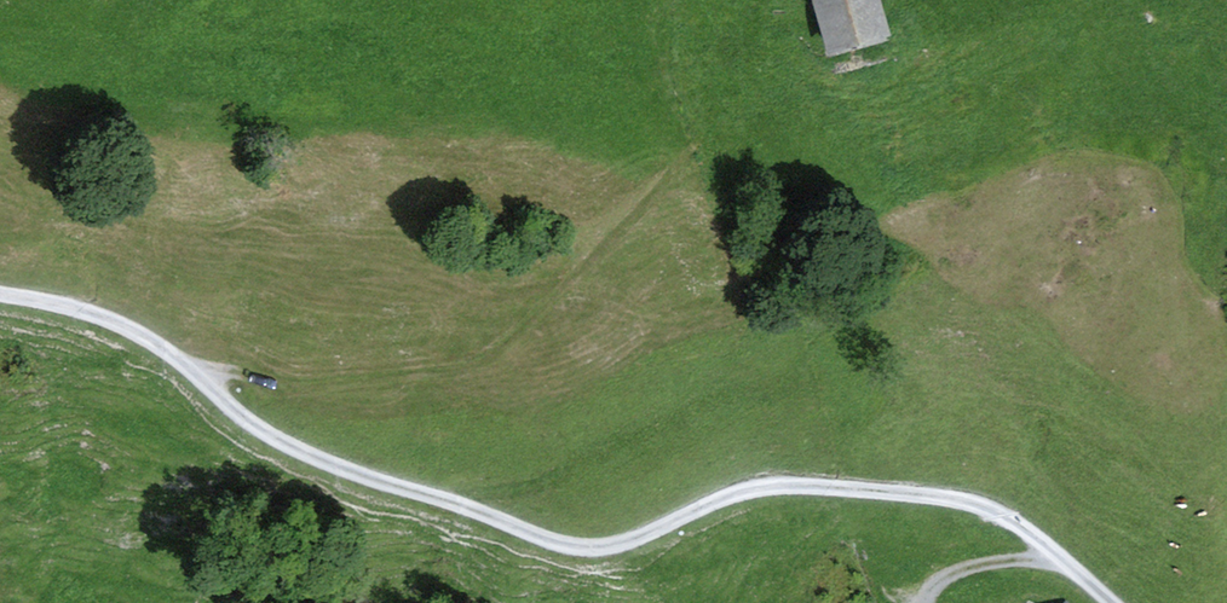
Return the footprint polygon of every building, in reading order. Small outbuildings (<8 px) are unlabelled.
[(830,32),(882,17),(877,0),(821,0),(830,32)]
